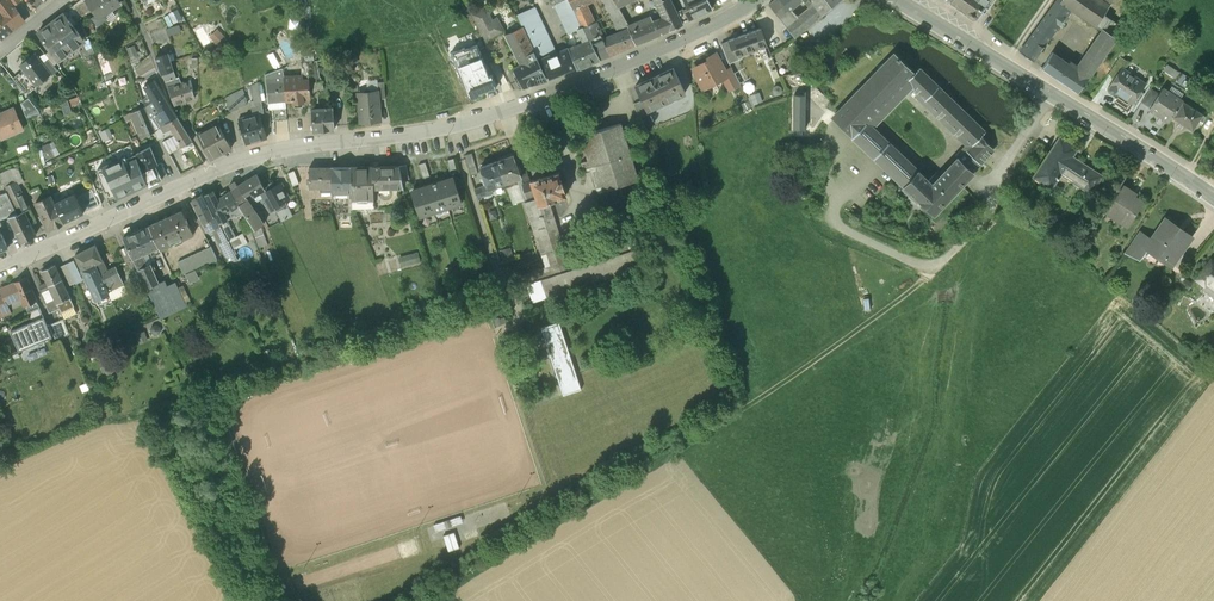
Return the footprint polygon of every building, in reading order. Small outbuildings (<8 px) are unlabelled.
[(0,0),(0,36),(2,38),(25,20),(14,5),(10,0),(0,0)] [(73,5),(82,17),(93,9),(87,0),(80,0),(73,5)] [(119,0),(87,0),(93,9),(97,14),(93,17),(98,23),(107,17),(105,14),(120,2),(119,0)] [(557,4),(556,3),(554,5),(569,34),(573,33),(573,32),(573,31),(582,28),(570,0),(564,0),(557,4)] [(582,28),(589,41),(601,35),(586,3),(592,0),(570,0),(582,28)] [(614,0),(602,0),(614,24),(615,23),(620,31),(628,29),(617,6),(614,0)] [(671,0),(653,0),(662,17),(669,31),(683,24),(676,11),(671,0)] [(687,6),(676,11),(682,22),(712,7),(708,0),(684,0),(687,6)] [(769,4),(780,17),(791,8),(801,0),(773,0),(769,4)] [(813,3),(809,6),(804,0),(801,0),(791,8),(797,16),(786,25),(794,36),(839,0),(811,0),(813,3)] [(949,1),(966,13),(972,18),(976,17),(981,10),(984,12),(990,3),(987,1),(988,0),(950,0),(949,1)] [(1019,52),(1033,61),(1072,6),(1096,24),(1104,13),(1108,7),(1109,5),(1102,0),(1057,0),(1019,52)] [(636,27),(623,3),(617,6),(628,29),(629,30),(636,27)] [(75,22),(82,17),(73,5),(66,10),(75,22)] [(165,15),(170,26),(185,19),(180,7),(165,15)] [(485,7),(473,14),(486,40),(504,31),(497,18),(492,20),(485,7)] [(797,16),(791,8),(780,17),(786,25),(797,16)] [(75,22),(66,10),(65,12),(64,11),(49,23),(70,52),(79,45),(78,43),(84,38),(73,23),(75,22)] [(554,50),(537,13),(519,19),(523,26),(537,57),(554,50)] [(1104,13),(1096,24),(1103,28),(1110,18),(1104,13)] [(636,27),(629,30),(636,44),(669,31),(662,17),(636,27)] [(1103,28),(1077,66),(1090,75),(1123,27),(1110,18),(1103,28)] [(70,52),(49,23),(38,31),(50,47),(50,46),(52,49),(60,59),(61,59),(70,52)] [(179,24),(167,28),(169,35),(181,31),(179,24)] [(523,26),(504,34),(521,65),(521,66),(537,57),(523,26)] [(589,41),(582,28),(573,31),(573,32),(573,33),(577,45),(569,48),(578,69),(600,59),(590,40),(589,41)] [(761,28),(729,40),(734,56),(738,55),(754,49),(758,60),(771,55),(761,28)] [(620,31),(603,39),(601,35),(590,40),(600,59),(636,44),(629,30),(628,29),(620,31)] [(729,40),(721,43),(727,59),(729,63),(739,59),(738,55),(734,56),(729,40)] [(455,53),(471,95),(496,85),(494,80),(493,76),(489,77),(483,60),(477,45),(455,53)] [(569,48),(542,59),(550,78),(577,67),(569,48)] [(52,49),(46,53),(54,64),(61,59),(60,59),(52,49)] [(51,72),(36,52),(21,64),(24,69),(36,84),(37,83),(51,72)] [(176,77),(167,53),(156,57),(166,81),(176,77)] [(1064,61),(1053,53),(1042,68),(1066,84),(1078,92),(1090,75),(1077,66),(1066,58),(1064,61)] [(716,55),(713,54),(707,57),(708,60),(696,66),(695,70),(698,76),(697,77),(704,89),(722,79),(726,77),(723,71),(724,70),(716,55)] [(917,172),(867,124),(907,82),(972,145),(950,167),(965,180),(994,149),(981,137),(985,132),(919,68),(915,72),(896,54),(833,119),(903,186),(917,172)] [(1120,56),(1109,73),(1116,77),(1122,68),(1123,69),(1128,61),(1120,56)] [(547,79),(537,57),(521,66),(521,65),(514,69),(524,87),(547,79)] [(317,60),(307,62),(309,76),(309,82),(320,80),(317,60)] [(741,85),(731,66),(724,70),(723,71),(726,77),(722,79),(729,92),(741,85)] [(266,74),(268,102),(286,101),(284,78),(283,68),(266,74)] [(674,68),(635,86),(642,100),(647,111),(685,93),(674,68)] [(1123,69),(1122,68),(1116,77),(1115,78),(1116,79),(1113,83),(1112,82),(1109,87),(1108,89),(1109,90),(1109,92),(1110,92),(1112,93),(1113,93),(1114,92),(1115,91),(1119,94),(1132,102),(1139,92),(1136,91),(1142,82),(1123,69)] [(24,69),(13,77),(27,94),(38,85),(37,83),(36,84),(24,69)] [(191,80),(181,83),(179,76),(176,77),(166,81),(175,104),(195,97),(191,80)] [(302,76),(284,78),(286,101),(311,98),(309,82),(309,76),(302,76)] [(177,117),(154,80),(145,85),(152,96),(151,97),(168,122),(177,117)] [(320,80),(309,82),(311,98),(312,109),(317,108),(317,105),(319,103),(317,90),(323,90),(322,80),(320,80)] [(258,81),(249,85),(255,101),(261,99),(258,81)] [(384,81),(377,82),(378,92),(378,99),(386,98),(384,81)] [(1182,101),(1162,88),(1149,108),(1169,121),(1172,116),(1182,101)] [(243,89),(225,97),(229,110),(238,107),(238,106),(247,103),(243,89)] [(369,89),(366,90),(364,93),(358,94),(361,123),(380,121),(378,99),(378,92),(372,92),(369,89)] [(1132,102),(1119,94),(1118,95),(1131,104),(1132,102)] [(806,95),(794,95),(794,129),(805,129),(806,95)] [(30,116),(40,111),(33,96),(22,102),(30,116)] [(642,100),(634,104),(638,119),(649,114),(647,111),(642,100)] [(1206,117),(1182,101),(1172,116),(1192,130),(1199,120),(1203,122),(1206,117)] [(262,104),(253,107),(255,115),(260,113),(260,114),(264,113),(264,112),(262,104)] [(286,105),(272,107),(274,121),(288,120),(286,105)] [(144,106),(131,112),(141,137),(155,131),(144,106)] [(2,137),(23,128),(14,107),(3,112),(4,112),(0,114),(0,131),(2,137)] [(317,108),(312,109),(314,131),(335,129),(333,107),(317,108)] [(270,125),(269,110),(264,112),(264,113),(260,114),(264,127),(270,125)] [(255,115),(239,119),(240,123),(237,124),(242,140),(245,140),(246,144),(267,137),(264,127),(260,114),(260,113),(255,115)] [(192,141),(177,117),(168,122),(172,128),(176,134),(175,135),(182,147),(192,141)] [(168,122),(161,127),(164,133),(172,128),(168,122)] [(218,123),(197,134),(210,159),(232,148),(218,123)] [(621,123),(580,136),(588,160),(581,162),(584,171),(591,169),(598,193),(604,191),(620,186),(639,180),(621,123)] [(175,135),(162,142),(169,154),(181,148),(175,135)] [(56,139),(43,145),(49,158),(62,152),(56,139)] [(1063,139),(1054,152),(1052,150),(1034,176),(1051,188),(1057,178),(1058,179),(1059,178),(1055,175),(1061,167),(1075,176),(1072,180),(1091,192),(1102,176),(1072,156),(1077,148),(1063,139)] [(492,161),(514,154),(509,140),(487,147),(492,161)] [(150,147),(136,154),(143,171),(155,165),(157,164),(150,147)] [(126,154),(96,168),(111,200),(160,176),(155,165),(143,171),(136,154),(128,158),(126,154)] [(472,154),(465,156),(471,176),(478,174),(472,154)] [(513,155),(497,161),(505,183),(521,177),(519,172),(513,155)] [(454,159),(447,161),(451,175),(458,173),(454,159)] [(497,161),(481,167),(487,184),(489,189),(491,188),(505,183),(497,161)] [(425,163),(419,165),(423,179),(430,176),(425,163)] [(406,165),(399,167),(402,181),(409,179),(406,165)] [(398,166),(372,167),(372,188),(373,188),(402,187),(398,166)] [(17,167),(10,169),(16,181),(22,177),(17,167)] [(331,167),(309,168),(309,189),(320,189),(320,193),(331,192),(331,167)] [(352,199),(351,167),(331,167),(331,192),(332,192),(332,199),(333,199),(352,199)] [(372,167),(351,167),(352,199),(373,199),(373,188),(372,188),(372,167)] [(950,167),(932,187),(917,172),(903,186),(933,214),(965,180),(950,167)] [(0,173),(0,175),(5,186),(16,181),(10,169),(0,173)] [(526,170),(519,172),(521,177),(524,184),(531,181),(531,180),(530,181),(526,170)] [(294,171),(288,173),(293,187),(299,184),(294,171)] [(558,172),(541,178),(541,177),(531,180),(531,181),(537,198),(530,200),(525,202),(547,267),(525,274),(525,273),(524,274),(533,301),(534,301),(534,300),(555,293),(556,294),(578,287),(578,285),(643,264),(644,265),(645,265),(636,238),(635,238),(635,239),(620,244),(620,243),(619,243),(620,246),(568,263),(549,200),(566,195),(558,172)] [(53,175),(47,177),(49,184),(55,182),(53,175)] [(266,191),(257,175),(237,187),(244,195),(250,192),(253,196),(260,192),(271,213),(276,211),(274,208),(265,192),(266,191)] [(453,178),(446,181),(446,180),(439,182),(448,208),(462,204),(453,178)] [(30,208),(16,181),(5,186),(6,189),(7,192),(9,196),(17,212),(18,214),(24,211),(30,208)] [(524,184),(523,184),(527,198),(529,197),(530,200),(537,198),(531,181),(524,184)] [(439,182),(432,184),(433,185),(426,187),(434,213),(448,208),(439,182)] [(237,187),(234,183),(229,186),(232,191),(230,192),(239,205),(247,200),(244,195),(237,187)] [(266,191),(265,192),(274,208),(285,202),(279,190),(282,188),(280,184),(266,191)] [(487,184),(475,189),(478,198),(493,192),(491,188),(489,189),(487,184)] [(1112,202),(1106,211),(1106,212),(1118,220),(1127,227),(1143,202),(1129,193),(1130,190),(1123,185),(1112,202)] [(620,186),(604,191),(608,203),(624,198),(620,186)] [(426,187),(419,190),(419,188),(411,191),(420,217),(434,213),(426,187)] [(218,199),(213,191),(205,195),(215,216),(219,223),(220,226),(226,236),(233,233),(227,220),(235,216),(236,217),(244,214),(239,206),(232,210),(222,197),(218,199)] [(230,192),(229,192),(225,191),(220,194),(222,197),(232,210),(239,206),(239,205),(230,192)] [(0,194),(0,219),(10,215),(17,212),(9,196),(7,192),(0,194)] [(97,192),(78,201),(84,212),(102,204),(97,192)] [(75,193),(55,202),(64,221),(84,212),(78,201),(75,193)] [(55,202),(52,194),(36,202),(48,229),(64,221),(55,202)] [(213,217),(202,196),(192,200),(200,217),(207,232),(220,226),(219,223),(215,216),(213,217)] [(1106,198),(1093,218),(1099,222),(1106,212),(1106,211),(1112,202),(1106,198)] [(373,199),(352,199),(352,210),(373,210),(373,199)] [(264,225),(247,200),(239,205),(239,206),(244,214),(254,230),(264,225)] [(285,202),(274,208),(276,211),(281,222),(292,216),(285,202)] [(30,208),(24,211),(29,222),(35,219),(30,208)] [(182,210),(149,226),(159,247),(160,250),(193,234),(182,210)] [(24,211),(18,214),(17,212),(10,215),(14,224),(13,224),(18,235),(21,242),(36,235),(31,226),(29,222),(24,211)] [(207,232),(200,217),(197,219),(204,233),(207,232)] [(1165,217),(1150,238),(1140,232),(1127,251),(1138,256),(1146,245),(1172,263),(1180,251),(1189,240),(1174,229),(1177,226),(1165,217)] [(9,247),(4,232),(1,222),(0,219),(0,252),(9,247)] [(149,226),(123,237),(127,247),(138,270),(146,266),(141,255),(159,247),(149,226)] [(242,269),(220,226),(207,232),(212,241),(219,237),(226,251),(223,253),(233,273),(242,269)] [(95,246),(75,255),(82,270),(94,264),(96,264),(105,283),(119,276),(115,267),(107,271),(95,246)] [(211,246),(177,262),(184,275),(217,259),(211,246)] [(138,270),(127,247),(120,250),(126,263),(129,262),(138,281),(142,279),(138,270)] [(1191,259),(1180,251),(1172,263),(1182,271),(1191,259)] [(408,253),(398,256),(400,263),(410,261),(408,253)] [(1211,258),(1195,278),(1204,285),(1202,288),(1213,297),(1213,260),(1211,258)] [(73,261),(67,264),(75,283),(81,280),(78,273),(79,273),(73,261)] [(75,283),(67,264),(61,267),(70,285),(75,283)] [(82,270),(82,271),(95,300),(108,294),(107,292),(103,283),(94,264),(82,270)] [(162,290),(150,264),(146,266),(138,270),(142,279),(153,303),(160,318),(172,312),(166,298),(171,295),(167,287),(162,290)] [(55,265),(42,271),(47,282),(49,286),(62,280),(55,265)] [(105,283),(103,283),(107,292),(123,284),(119,276),(105,283)] [(26,278),(15,283),(0,290),(3,297),(6,304),(7,304),(21,298),(25,306),(36,301),(26,278)] [(62,280),(49,286),(50,289),(55,300),(59,308),(61,313),(74,307),(71,298),(62,280)] [(47,282),(39,286),(42,293),(50,289),(49,286),(47,282)] [(185,305),(175,283),(167,287),(171,295),(177,309),(185,305)] [(0,298),(0,307),(3,315),(10,312),(7,304),(6,304),(3,297),(0,298)] [(55,300),(45,304),(49,313),(59,308),(55,300)] [(43,317),(10,331),(19,351),(52,337),(43,317)] [(49,322),(53,337),(68,333),(65,318),(49,322)] [(544,325),(563,394),(580,389),(562,320),(544,325)] [(458,531),(448,533),(450,547),(460,546),(458,531)]
